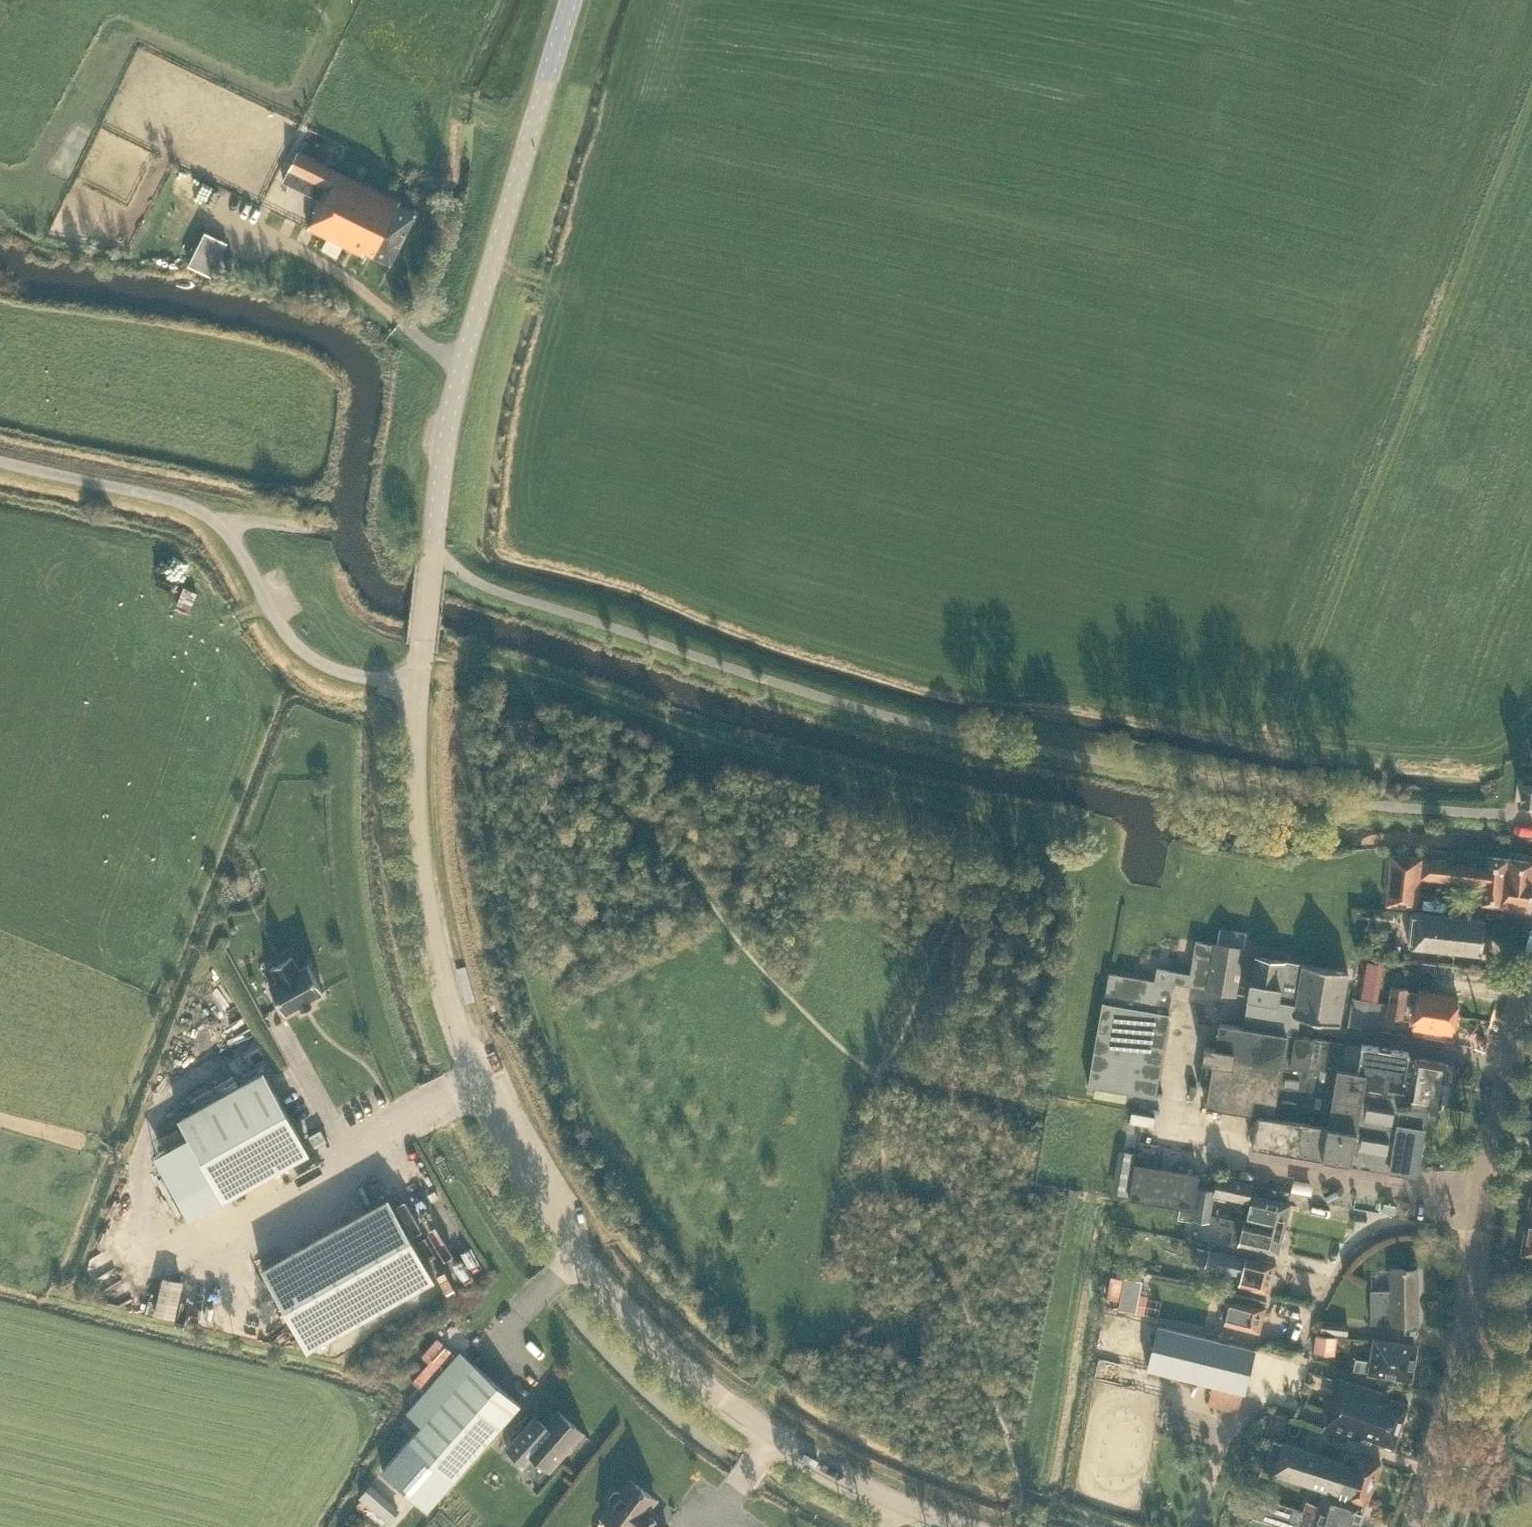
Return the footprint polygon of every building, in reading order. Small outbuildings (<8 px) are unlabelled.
[(391,264),(415,214),(399,205),(401,202),(298,152),(289,170),(325,188),(314,211),(317,212),(308,228),(363,255),(365,252),(391,264)] [(211,276),(228,243),(205,232),(189,265),(211,276)] [(1521,800),(1531,801),(1531,785),(1523,784),(1521,800)] [(1418,898),(1420,883),(1422,858),(1392,855),(1389,880),(1387,905),(1417,908),(1418,898)] [(1475,885),(1483,886),(1481,905),(1503,908),(1503,909),(1531,913),(1531,899),(1531,862),(1508,859),(1508,860),(1486,857),(1485,865),(1477,864),(1423,858),(1421,878),(1475,885)] [(1414,912),(1410,946),(1481,954),(1485,919),(1414,912)] [(1218,933),(1245,938),(1246,938),(1247,931),(1219,926),(1218,933)] [(1103,1002),(1089,1085),(1135,1093),(1155,1097),(1170,1013),(1169,1013),(1174,982),(1207,988),(1207,990),(1236,995),(1244,948),(1245,938),(1218,933),(1216,943),(1215,943),(1215,944),(1196,941),(1190,974),(1157,968),(1155,981),(1111,973),(1110,973),(1105,1002),(1103,1002)] [(1339,1024),(1349,972),(1255,955),(1248,997),(1297,1005),(1295,1016),(1300,1017),(1339,1024)] [(324,993),(308,965),(299,970),(292,957),(271,968),(278,982),(270,987),(285,1015),(324,993)] [(1380,984),(1363,981),(1360,999),(1367,1000),(1377,1002),(1380,984)] [(1392,986),(1389,1004),(1455,1015),(1458,997),(1420,990),(1419,993),(1407,991),(1408,988),(1392,986)] [(1297,1005),(1248,997),(1245,1018),(1243,1027),(1297,1035),(1298,1026),(1300,1017),(1295,1016),(1297,1005)] [(1360,999),(1353,998),(1349,1026),(1363,1028),(1367,1000),(1360,999)] [(1455,1015),(1389,1004),(1387,1016),(1403,1018),(1411,1020),(1410,1024),(1414,1025),(1414,1027),(1452,1033),(1455,1015)] [(1243,1027),(1220,1023),(1216,1048),(1205,1046),(1203,1061),(1202,1061),(1199,1083),(1209,1085),(1206,1105),(1257,1113),(1252,1144),(1416,1172),(1427,1103),(1438,1105),(1438,1106),(1440,1106),(1441,1104),(1440,1104),(1443,1089),(1444,1089),(1446,1080),(1444,1079),(1444,1078),(1449,1077),(1451,1068),(1447,1066),(1447,1064),(1447,1062),(1445,1062),(1418,1058),(1416,1057),(1416,1059),(1408,1058),(1409,1052),(1362,1044),(1358,1071),(1340,1068),(1344,1043),(1314,1038),(1297,1035),(1243,1027)] [(179,1119),(224,1200),(309,1153),(264,1072),(179,1119)] [(1116,1193),(1128,1195),(1135,1153),(1123,1151),(1116,1193)] [(1182,1207),(1194,1209),(1199,1175),(1135,1164),(1129,1198),(1182,1207)] [(1219,1176),(1215,1194),(1248,1202),(1252,1184),(1219,1176)] [(1521,1254),(1531,1256),(1531,1186),(1521,1254)] [(1198,1187),(1195,1209),(1193,1218),(1210,1221),(1211,1214),(1215,1190),(1198,1187)] [(1252,1196),(1246,1221),(1250,1222),(1285,1230),(1290,1205),(1252,1196)] [(307,1350),(413,1291),(434,1279),(413,1241),(389,1198),(262,1268),(307,1350)] [(1395,1205),(1384,1203),(1382,1211),(1394,1214),(1395,1205)] [(1285,1230),(1250,1222),(1245,1220),(1242,1231),(1236,1230),(1235,1236),(1241,1237),(1239,1245),(1279,1254),(1285,1230)] [(1210,1249),(1206,1265),(1225,1270),(1229,1271),(1230,1266),(1243,1270),(1239,1284),(1250,1287),(1250,1288),(1269,1293),(1271,1284),(1276,1284),(1278,1276),(1274,1273),(1277,1263),(1258,1258),(1257,1261),(1246,1258),(1210,1249)] [(167,1267),(156,1311),(178,1317),(188,1272),(167,1267)] [(1392,1324),(1417,1324),(1417,1268),(1392,1268),(1392,1290),(1371,1290),(1371,1324),(1392,1324)] [(1120,1299),(1123,1280),(1112,1278),(1109,1298),(1120,1300),(1120,1299)] [(1136,1313),(1139,1295),(1141,1282),(1124,1279),(1123,1280),(1120,1299),(1120,1300),(1118,1310),(1136,1313)] [(1230,1302),(1224,1324),(1259,1333),(1267,1301),(1216,1289),(1214,1298),(1230,1302)] [(1320,1332),(1321,1332),(1347,1336),(1349,1322),(1322,1319),(1320,1332)] [(1158,1325),(1147,1369),(1145,1378),(1168,1383),(1171,1375),(1245,1393),(1255,1349),(1158,1325)] [(1316,1334),(1314,1352),(1335,1355),(1337,1336),(1316,1334)] [(429,1359),(435,1364),(453,1344),(447,1338),(429,1359)] [(1370,1372),(1411,1379),(1416,1346),(1375,1340),(1372,1362),(1356,1359),(1355,1369),(1370,1372)] [(521,1404),(460,1352),(407,1412),(422,1425),(382,1471),(428,1510),(521,1404)] [(1373,1441),(1394,1448),(1409,1405),(1388,1398),(1389,1395),(1338,1378),(1327,1413),(1329,1414),(1324,1428),(1372,1444),(1373,1441)] [(550,1470),(583,1432),(558,1410),(545,1425),(535,1416),(507,1448),(526,1465),(534,1456),(550,1470)] [(1324,1488),(1366,1502),(1367,1502),(1380,1463),(1359,1456),(1346,1452),(1343,1461),(1283,1441),(1283,1442),(1274,1439),(1264,1468),(1324,1488)] [(620,1492),(618,1491),(613,1491),(608,1498),(609,1503),(611,1504),(600,1518),(612,1526),(669,1526),(671,1524),(651,1509),(659,1499),(631,1478),(620,1492)] [(357,1497),(385,1522),(395,1510),(367,1485),(357,1497)] [(1307,1501),(1304,1511),(1315,1515),(1316,1514),(1332,1520),(1334,1516),(1359,1525),(1366,1502),(1324,1488),(1319,1505),(1307,1501)] [(1251,1514),(1275,1521),(1280,1504),(1257,1496),(1251,1514)] [(1283,1501),(1282,1513),(1296,1515),(1297,1503),(1283,1501)] [(1299,1526),(1358,1526),(1359,1525),(1334,1516),(1332,1520),(1316,1514),(1315,1515),(1304,1511),(1304,1512),(1300,1523),(1299,1526)]
